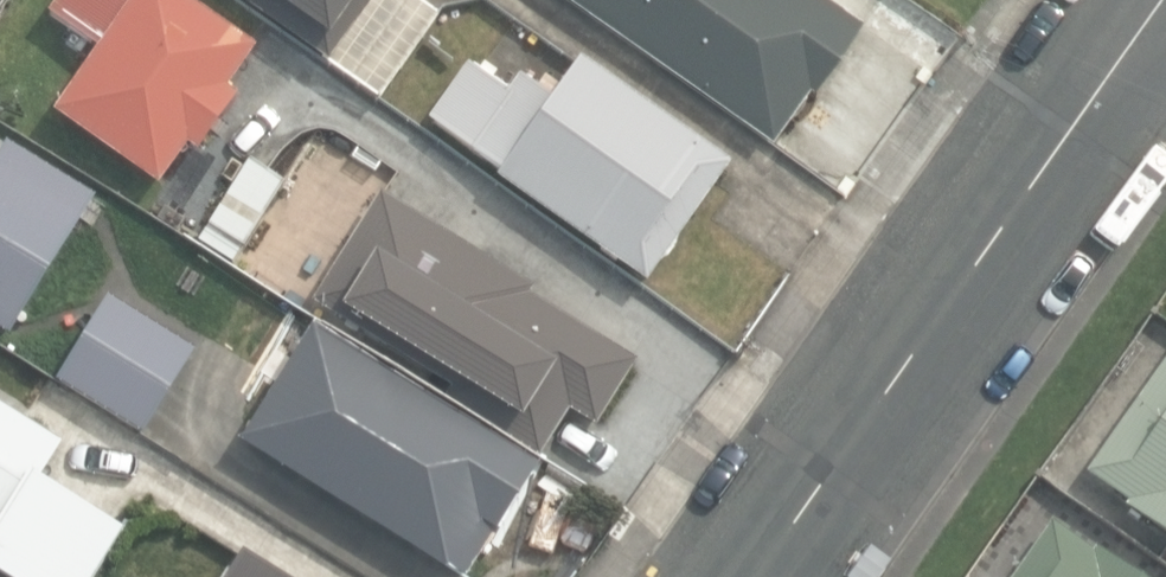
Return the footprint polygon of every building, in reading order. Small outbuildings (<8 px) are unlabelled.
[(60,116),(166,190),(195,148),(205,155),(244,99),(234,92),(264,50),(191,0),(62,0),(51,15),(104,52),(60,116)] [(328,59),(372,0),(246,0),(328,59)] [(773,132),(809,80),(815,84),(863,16),(840,0),(585,0),(773,132)] [(471,63),(427,125),(645,280),(727,164),(580,60),(555,95),(521,71),(508,89),(471,63)] [(12,341),(93,198),(6,143),(0,153),(0,334),(12,341)] [(239,265),(290,183),(251,159),(200,242),(239,265)] [(457,390),(450,401),(547,461),(575,413),(603,429),(644,362),(534,298),(539,291),(387,197),(317,305),(457,390)] [(102,298),(53,384),(142,436),(193,350),(102,298)] [(449,564),(465,574),(495,527),(497,528),(537,466),(314,326),(243,440),(447,568),(449,564)] [(1165,534),(1165,363),(1088,473),(1130,502),(1127,506),(1165,534)] [(12,576),(102,576),(131,530),(47,476),(70,443),(0,400),(0,569),(12,576)] [(1097,546),(1092,552),(1049,521),(1010,576),(1142,576),(1097,546)] [(239,576),(291,576),(253,553),(239,576)]
